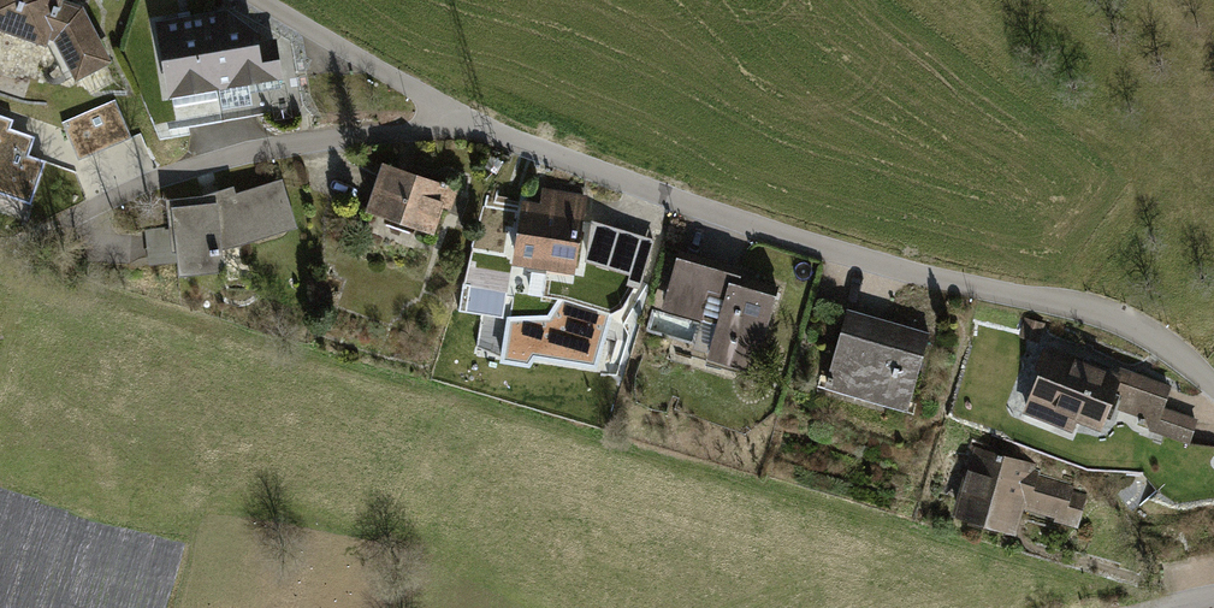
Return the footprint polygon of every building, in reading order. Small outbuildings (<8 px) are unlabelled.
[(42,34),(63,74),(102,52),(78,9),(58,2),(59,0),(0,0),(0,20),(42,34)] [(226,13),(205,16),(217,86),(280,75),(274,42),(256,45),(254,31),(226,13)] [(217,86),(205,16),(158,24),(170,94),(217,86)] [(0,118),(0,198),(5,200),(7,194),(31,202),(47,154),(3,139),(9,121),(0,118)] [(447,184),(384,163),(370,208),(432,228),(447,184)] [(203,200),(171,202),(180,268),(213,265),(210,238),(233,236),(234,240),(290,221),(278,183),(232,198),(230,191),(203,200)] [(547,206),(524,203),(516,255),(574,264),(584,196),(549,191),(547,206)] [(654,240),(607,226),(595,263),(642,277),(654,240)] [(679,262),(668,299),(710,311),(702,337),(717,341),(713,354),(756,367),(779,292),(740,280),(737,290),(713,283),(717,273),(679,262)] [(595,364),(611,314),(564,298),(549,317),(509,317),(502,358),(527,361),(533,353),(595,364)] [(848,313),(829,383),(905,404),(924,334),(848,313)] [(1119,375),(1050,349),(1026,411),(1053,421),(1057,409),(1100,425),(1119,375)] [(1168,386),(1131,373),(1121,406),(1145,414),(1143,420),(1188,440),(1194,420),(1161,408),(1168,386)] [(976,453),(959,513),(1013,528),(1021,498),(1064,510),(1062,518),(1076,522),(1082,500),(1068,496),(1071,485),(1037,476),(1038,471),(976,453)]
